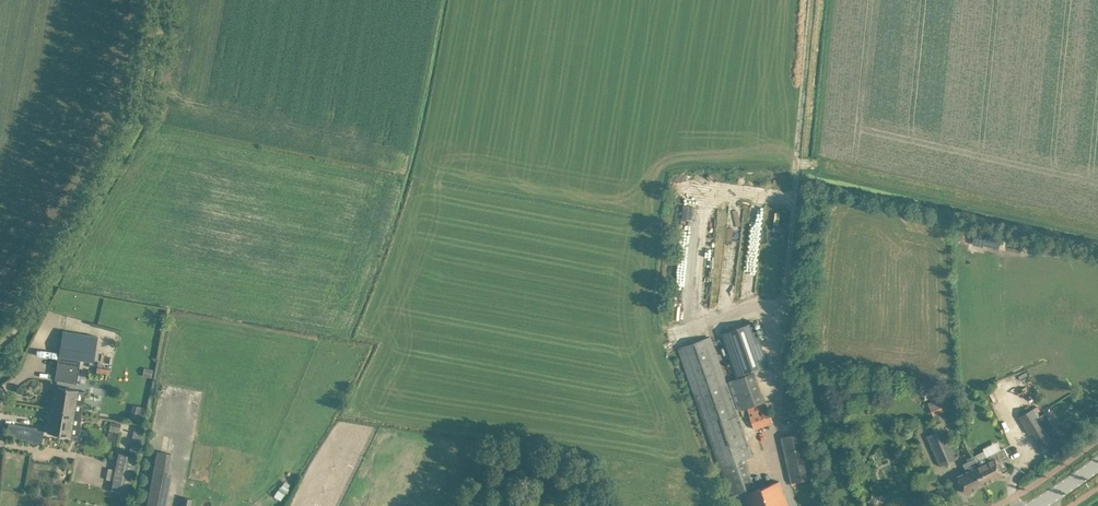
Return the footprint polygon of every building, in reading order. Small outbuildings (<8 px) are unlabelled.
[(991,240),(976,236),(974,243),(990,246),(991,240)] [(722,332),(737,376),(769,365),(754,321),(722,332)] [(63,331),(55,379),(76,383),(80,359),(94,361),(98,336),(63,331)] [(680,348),(715,450),(731,494),(755,486),(746,458),(752,456),(711,337),(680,348)] [(730,381),(739,410),(747,407),(764,401),(755,372),(730,381)] [(65,388),(55,386),(52,409),(73,412),(77,390),(67,388),(67,387),(65,386),(65,388)] [(944,409),(939,396),(926,402),(932,415),(937,412),(944,409)] [(754,428),(773,422),(766,400),(764,401),(747,407),(754,428)] [(133,415),(145,416),(146,405),(135,404),(133,415)] [(1034,407),(1020,416),(1022,420),(1025,424),(1030,433),(1034,431),(1045,449),(1052,444),(1053,444),(1055,442),(1055,441),(1050,433),(1049,431),(1056,427),(1047,411),(1039,416),(1037,412),(1034,407)] [(73,412),(52,409),(48,432),(58,433),(57,435),(60,435),(60,434),(70,435),(73,412)] [(111,422),(110,436),(120,437),(120,422),(111,422)] [(42,443),(44,431),(8,425),(6,437),(42,443)] [(136,453),(141,427),(131,426),(127,451),(136,453)] [(958,457),(945,428),(927,436),(940,465),(958,457)] [(782,437),(792,482),(813,477),(803,432),(782,437)] [(985,450),(974,455),(979,465),(980,465),(983,473),(979,475),(984,484),(1004,474),(1003,473),(1009,470),(1004,460),(1011,456),(1006,446),(987,456),(985,450)] [(111,489),(128,493),(130,484),(135,456),(119,452),(111,489)] [(966,493),(984,484),(979,475),(983,473),(980,465),(979,465),(958,476),(966,493)] [(921,474),(925,484),(937,478),(933,469),(921,474)] [(147,505),(166,505),(168,495),(170,482),(172,475),(168,475),(153,472),(147,505)] [(751,505),(788,505),(779,480),(746,492),(751,505)] [(170,482),(168,495),(174,496),(176,483),(170,482)] [(875,497),(879,505),(885,505),(906,497),(901,486),(875,497)]
